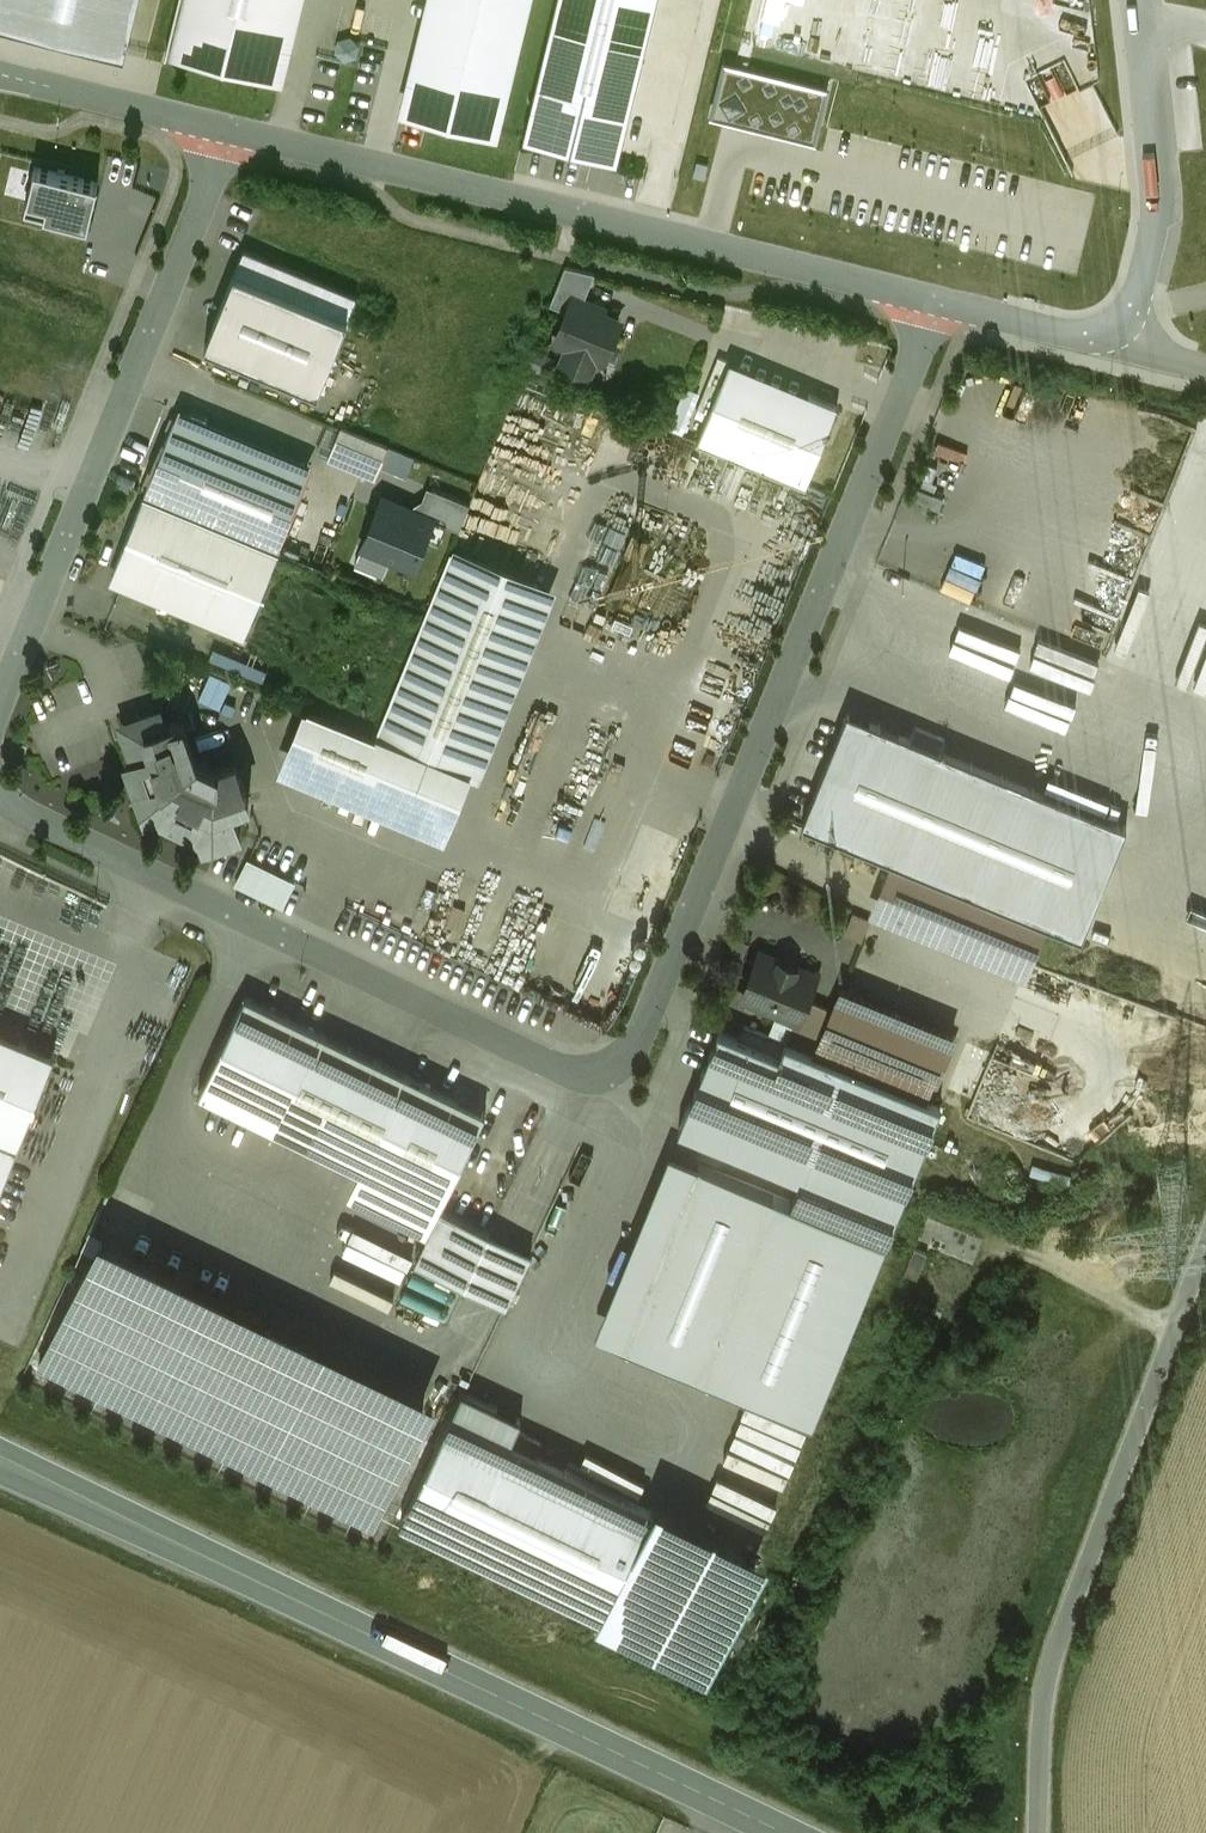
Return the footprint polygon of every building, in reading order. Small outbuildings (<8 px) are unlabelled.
[(126,42),(136,0),(0,0),(0,12),(126,42)] [(167,52),(282,80),(301,0),(180,0),(167,52)] [(401,106),(501,132),(532,0),(427,0),(401,106)] [(524,138),(617,162),(657,0),(559,0),(524,138)] [(829,86),(725,61),(712,116),(816,140),(829,86)] [(100,182),(36,167),(26,209),(89,225),(100,182)] [(357,294),(244,249),(235,271),(348,317),(357,294)] [(596,274),(566,267),(550,305),(568,313),(578,317),(584,302),(596,274)] [(348,317),(235,271),(206,344),(319,390),(348,317)] [(584,302),(578,317),(568,313),(556,343),(570,348),(563,363),(589,374),(596,358),(603,362),(619,322),(599,314),(601,309),(584,302)] [(727,369),(698,442),(806,486),(838,407),(809,395),(807,401),(727,369)] [(181,407),(145,493),(281,548),(315,461),(181,407)] [(324,451),(386,471),(388,464),(413,472),(420,448),(334,420),(324,451)] [(946,497),(918,485),(913,496),(941,508),(946,497)] [(281,548),(145,493),(110,580),(246,635),(281,548)] [(435,515),(384,494),(363,544),(414,565),(435,515)] [(559,592),(453,550),(377,737),(304,708),(277,775),(446,843),(473,778),(482,782),(559,592)] [(198,760),(183,720),(168,725),(162,709),(124,723),(136,759),(127,762),(147,819),(157,815),(202,837),(205,847),(241,834),(232,807),(250,800),(236,762),(216,769),(198,760)] [(1128,825),(910,736),(909,739),(848,714),(803,823),(814,827),(1051,924),(1083,935),(1128,825)] [(242,885),(294,903),(304,874),(252,856),(242,885)] [(876,917),(1032,976),(1052,925),(896,866),(876,917)] [(749,943),(736,938),(731,951),(744,956),(749,943)] [(762,953),(743,998),(796,1019),(787,1041),(815,1053),(832,1011),(806,1000),(816,975),(762,953)] [(955,1032),(842,987),(832,1011),(815,1053),(927,1099),(955,1032)] [(490,1118),(250,1003),(203,1100),(361,1177),(442,1216),(490,1118)] [(56,1052),(0,1029),(0,1190),(56,1052)] [(720,1030),(679,1129),(801,1179),(791,1203),(887,1241),(941,1105),(927,1099),(815,1053),(786,1041),(781,1055),(720,1030)] [(813,1428),(887,1241),(791,1203),(675,1157),(601,1345),(813,1428)] [(430,1241),(442,1216),(361,1177),(350,1201),(430,1241)] [(533,1260),(442,1216),(430,1241),(418,1266),(508,1310),(533,1260)] [(438,1395),(100,1235),(97,1243),(100,1244),(85,1277),(81,1275),(38,1367),(375,1527),(438,1395)] [(543,1444),(516,1431),(522,1420),(463,1392),(401,1522),(602,1618),(655,1513),(538,1455),(543,1444)] [(772,1572),(655,1513),(602,1618),(593,1635),(711,1694),(772,1572)]
